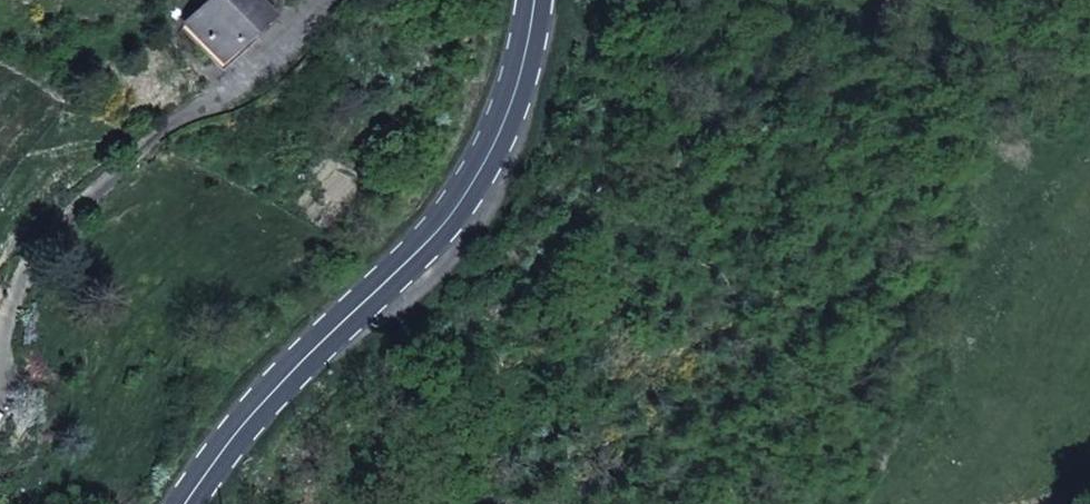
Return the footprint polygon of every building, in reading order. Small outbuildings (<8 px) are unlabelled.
[(220,60),(268,17),(254,0),(214,0),(187,24),(220,60)]
